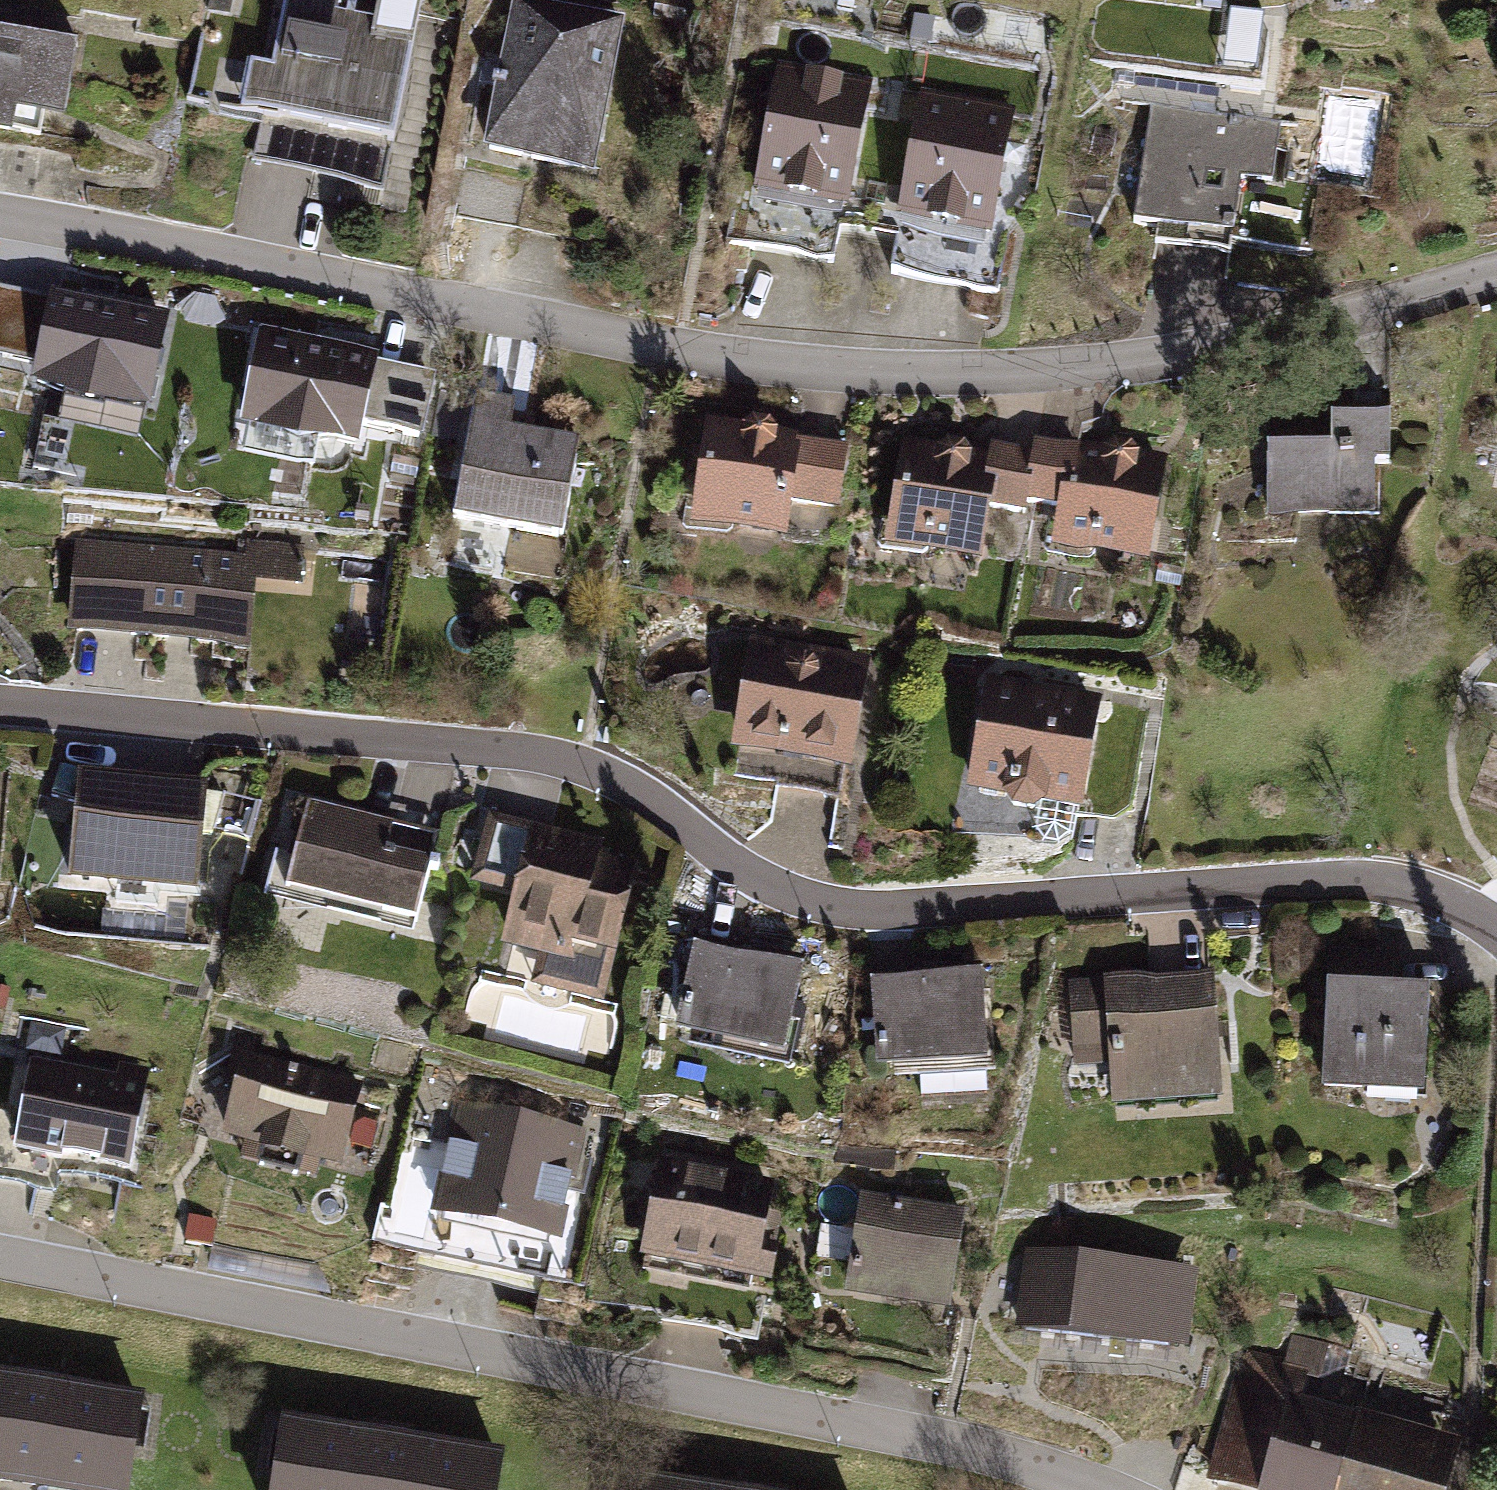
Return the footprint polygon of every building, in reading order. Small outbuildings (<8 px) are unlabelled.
[(243,163),(376,189),(415,0),(370,0),(367,16),(332,9),(334,0),(278,0),(265,61),(242,57),(231,110),(253,114),(243,163)] [(535,0),(503,0),(475,147),(586,168),(616,16),(535,0)] [(641,18),(644,0),(620,0),(618,16),(641,18)] [(0,23),(0,131),(6,132),(10,107),(58,115),(72,36),(0,23)] [(865,79),(770,60),(746,182),(841,200),(865,79)] [(1008,107),(914,89),(890,212),(984,230),(1008,107)] [(1272,117),(1141,99),(1124,221),(1222,235),(1231,172),(1263,176),(1272,117)] [(0,294),(0,356),(41,364),(38,381),(90,403),(146,402),(161,325),(0,294)] [(367,351),(251,327),(225,452),(338,476),(350,421),(413,434),(427,371),(366,358),(367,351)] [(509,394),(466,386),(443,513),(552,533),(570,435),(504,423),(509,394)] [(1316,439),(1253,439),(1252,505),(1359,507),(1359,454),(1379,455),(1379,410),(1316,410),(1316,439)] [(838,443),(693,420),(677,516),(787,534),(792,503),(827,509),(838,443)] [(1074,424),(1071,441),(1026,432),(1023,446),(1013,499),(1054,507),(1047,546),(1134,563),(1158,439),(1074,424)] [(974,453),(885,436),(866,539),(978,560),(987,511),(1010,516),(1013,499),(1023,446),(977,437),(974,453)] [(244,557),(78,541),(69,631),(250,649),(257,581),(300,585),(304,545),(246,539),(244,557)] [(873,659),(755,638),(735,747),(852,768),(873,659)] [(1099,700),(985,679),(965,790),(1079,810),(1099,700)] [(195,781),(67,768),(57,874),(185,887),(195,781)] [(427,832),(299,798),(275,887),(404,920),(427,832)] [(604,842),(491,813),(472,887),(516,898),(504,947),(536,955),(528,986),(606,1006),(642,867),(610,859),(612,852),(603,850),(604,842)] [(805,967),(695,944),(677,1031),(692,1034),(689,1046),(792,1068),(806,1000),(799,999),(805,967)] [(1395,957),(1328,954),(1322,1093),(1428,1097),(1433,988),(1393,986),(1395,957)] [(1213,973),(1068,985),(1075,1071),(1107,1068),(1111,1112),(1223,1103),(1213,973)] [(989,974),(873,982),(879,1072),(995,1065),(989,974)] [(356,1081),(234,1049),(212,1132),(334,1164),(356,1081)] [(111,1073),(21,1056),(4,1146),(125,1169),(144,1069),(113,1063),(111,1073)] [(587,1136),(463,1104),(433,1219),(557,1250),(587,1136)] [(766,1183),(651,1162),(634,1253),(762,1278),(774,1212),(761,1209),(766,1183)] [(969,1210),(863,1194),(847,1298),(953,1313),(969,1210)] [(1198,1269),(1026,1249),(1017,1330),(1189,1350),(1198,1269)] [(1239,1352),(1197,1479),(1235,1489),(1437,1489),(1452,1438),(1294,1396),(1302,1372),(1275,1366),(1273,1358),(1239,1352)] [(0,1371),(0,1480),(61,1489),(122,1489),(137,1392),(0,1371)] [(273,1415),(260,1489),(488,1489),(495,1452),(273,1415)] [(632,1474),(629,1489),(734,1489),(632,1474)]
